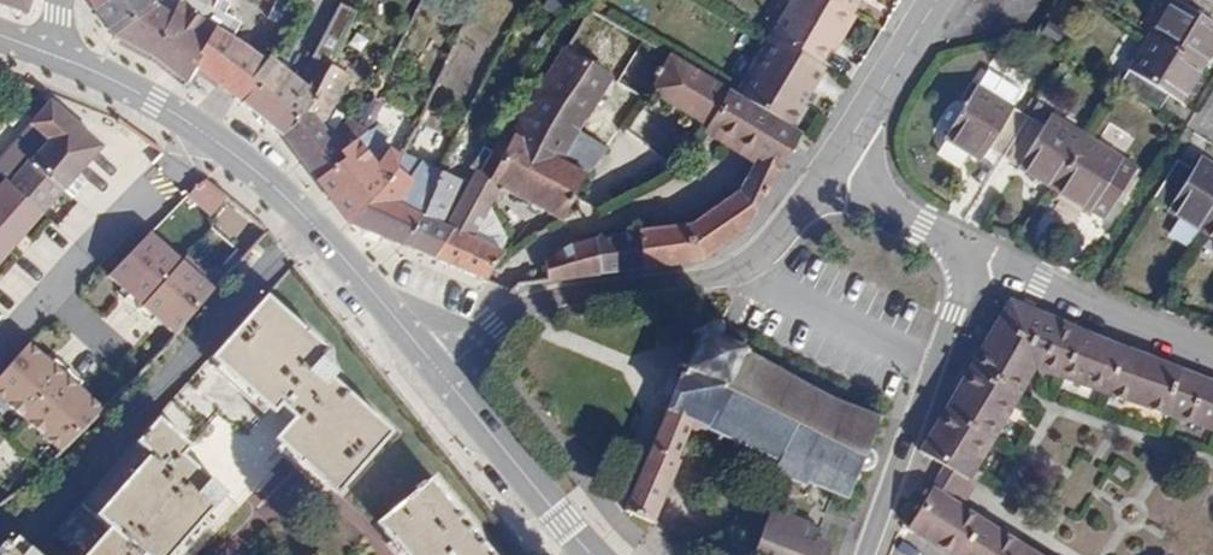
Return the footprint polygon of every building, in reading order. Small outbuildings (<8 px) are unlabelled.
[(29,14),(34,0),(0,0),(0,4),(29,14)] [(112,0),(90,0),(97,11),(112,0)] [(153,0),(112,0),(97,11),(113,37),(158,7),(153,0)] [(171,18),(151,57),(186,84),(196,67),(237,97),(266,61),(233,37),(240,22),(227,14),(230,3),(224,0),(181,0),(171,18)] [(577,0),(552,0),(548,7),(566,18),(577,0)] [(856,17),(853,15),(828,0),(793,0),(772,37),(778,41),(821,67),(831,51),(835,42),(840,44),(856,17)] [(862,0),(828,0),(853,15),(862,0)] [(1204,0),(1170,0),(1148,36),(1202,69),(1212,51),(1212,5),(1204,0)] [(151,57),(171,18),(158,7),(113,37),(151,57)] [(331,59),(346,32),(334,25),(318,52),(331,59)] [(1180,104),(1202,69),(1148,36),(1117,86),(1118,86),(1159,111),(1167,98),(1180,104)] [(762,67),(778,41),(772,37),(756,64),(762,67)] [(804,107),(825,69),(821,67),(778,41),(762,67),(756,64),(738,94),(797,128),(808,109),(804,107)] [(835,53),(840,44),(835,42),(831,51),(835,53)] [(605,150),(579,134),(614,77),(567,50),(490,180),(502,187),(562,221),(605,150)] [(701,262),(743,232),(803,132),(797,128),(738,94),(671,55),(649,93),(759,157),(736,198),(692,226),(641,233),(641,234),(608,238),(572,247),(546,262),(550,282),(701,262)] [(309,110),(329,71),(330,70),(321,65),(314,60),(301,84),(270,56),(266,61),(237,97),(260,114),(286,138),(309,110)] [(341,153),(355,142),(370,110),(359,106),(339,136),(333,130),(329,133),(325,129),(349,77),(332,66),(330,70),(329,71),(309,110),(286,138),(320,183),(345,159),(341,153)] [(1002,159),(1027,118),(1012,108),(1022,93),(987,72),(944,141),(979,163),(988,150),(1002,159)] [(63,191),(75,176),(102,145),(50,100),(0,158),(0,176),(5,180),(0,186),(0,265),(63,191)] [(396,171),(404,156),(390,148),(394,141),(379,128),(371,133),(370,132),(383,105),(375,101),(370,110),(355,142),(341,153),(345,159),(320,183),(350,224),(396,171)] [(1054,191),(1086,138),(1051,116),(1043,129),(1027,118),(1002,159),(1054,191)] [(1115,201),(1130,176),(1135,168),(1086,138),(1054,191),(1103,221),(1115,201)] [(420,218),(441,175),(404,156),(396,171),(350,224),(399,244),(420,218)] [(1212,217),(1212,167),(1199,158),(1190,171),(1176,162),(1152,202),(1202,234),(1212,217)] [(500,257),(504,244),(488,211),(502,187),(490,180),(476,172),(446,226),(453,230),(433,258),(481,277),(500,257)] [(433,258),(453,230),(446,226),(441,223),(460,181),(441,175),(420,218),(399,244),(433,258)] [(71,199),(84,184),(75,176),(63,191),(71,199)] [(1123,206),(1139,181),(1130,176),(1115,201),(1123,206)] [(269,230),(207,181),(202,182),(191,195),(255,246),(269,230)] [(1202,234),(1212,240),(1212,217),(1202,234)] [(221,286),(156,227),(115,273),(179,334),(221,286)] [(391,433),(331,380),(337,374),(322,359),(329,351),(267,297),(213,357),(274,413),(281,406),(295,418),(276,440),(289,451),(338,494),(391,433)] [(1012,302),(922,452),(943,464),(968,479),(975,469),(1037,370),(1212,430),(1212,383),(1012,302)] [(670,406),(664,403),(662,407),(668,410),(625,511),(654,524),(681,463),(678,462),(691,429),(694,429),(696,434),(699,432),(703,433),(704,431),(715,435),(713,441),(719,444),(721,438),(727,441),(720,454),(728,457),(732,449),(736,452),(739,447),(756,454),(753,459),(759,462),(762,457),(776,464),(771,477),(777,480),(778,479),(799,486),(799,488),(805,491),(806,485),(832,496),(847,502),(855,483),(858,485),(860,480),(857,478),(858,474),(864,474),(868,473),(873,469),(874,464),(875,457),(872,453),(868,449),(870,444),(872,443),(875,439),(872,437),(879,419),(881,419),(883,415),(878,412),(876,416),(844,403),(847,397),(842,394),(838,400),(818,389),(821,384),(816,381),(813,387),(786,371),(789,365),(784,362),(781,368),(751,353),(751,350),(744,346),(746,340),(742,337),(739,344),(723,337),(724,333),(724,328),(721,324),(716,321),(709,323),(705,326),(702,332),(696,328),(693,334),(699,337),(670,406)] [(31,334),(0,378),(0,401),(69,458),(113,407),(31,334)] [(225,494),(182,456),(191,447),(159,419),(137,443),(150,455),(97,517),(110,529),(87,554),(173,554),(225,494)] [(964,507),(982,477),(983,475),(975,469),(968,479),(943,464),(930,486),(934,488),(964,507)] [(431,480),(377,525),(391,543),(394,541),(405,554),(492,554),(431,480)] [(964,507),(934,488),(908,529),(949,554),(1039,554),(964,507)] [(831,549),(833,545),(817,539),(821,530),(772,511),(753,554),(829,554),(831,549)] [(17,539),(10,546),(3,554),(36,554),(17,539)]
